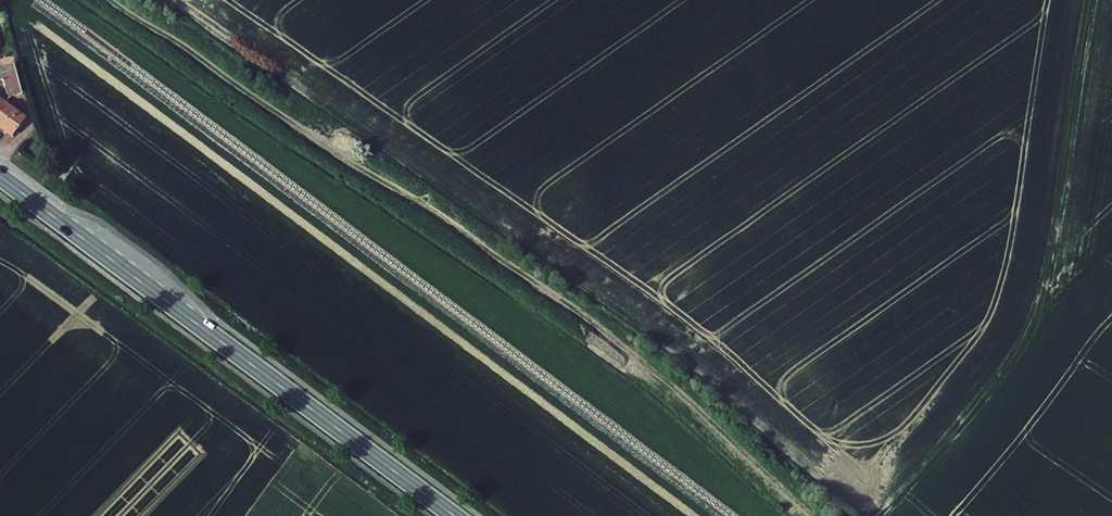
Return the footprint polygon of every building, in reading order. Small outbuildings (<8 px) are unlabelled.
[(21,62),(3,66),(5,78),(12,76),(16,94),(28,91),(21,62)] [(18,133),(31,115),(0,92),(0,119),(18,133)]
